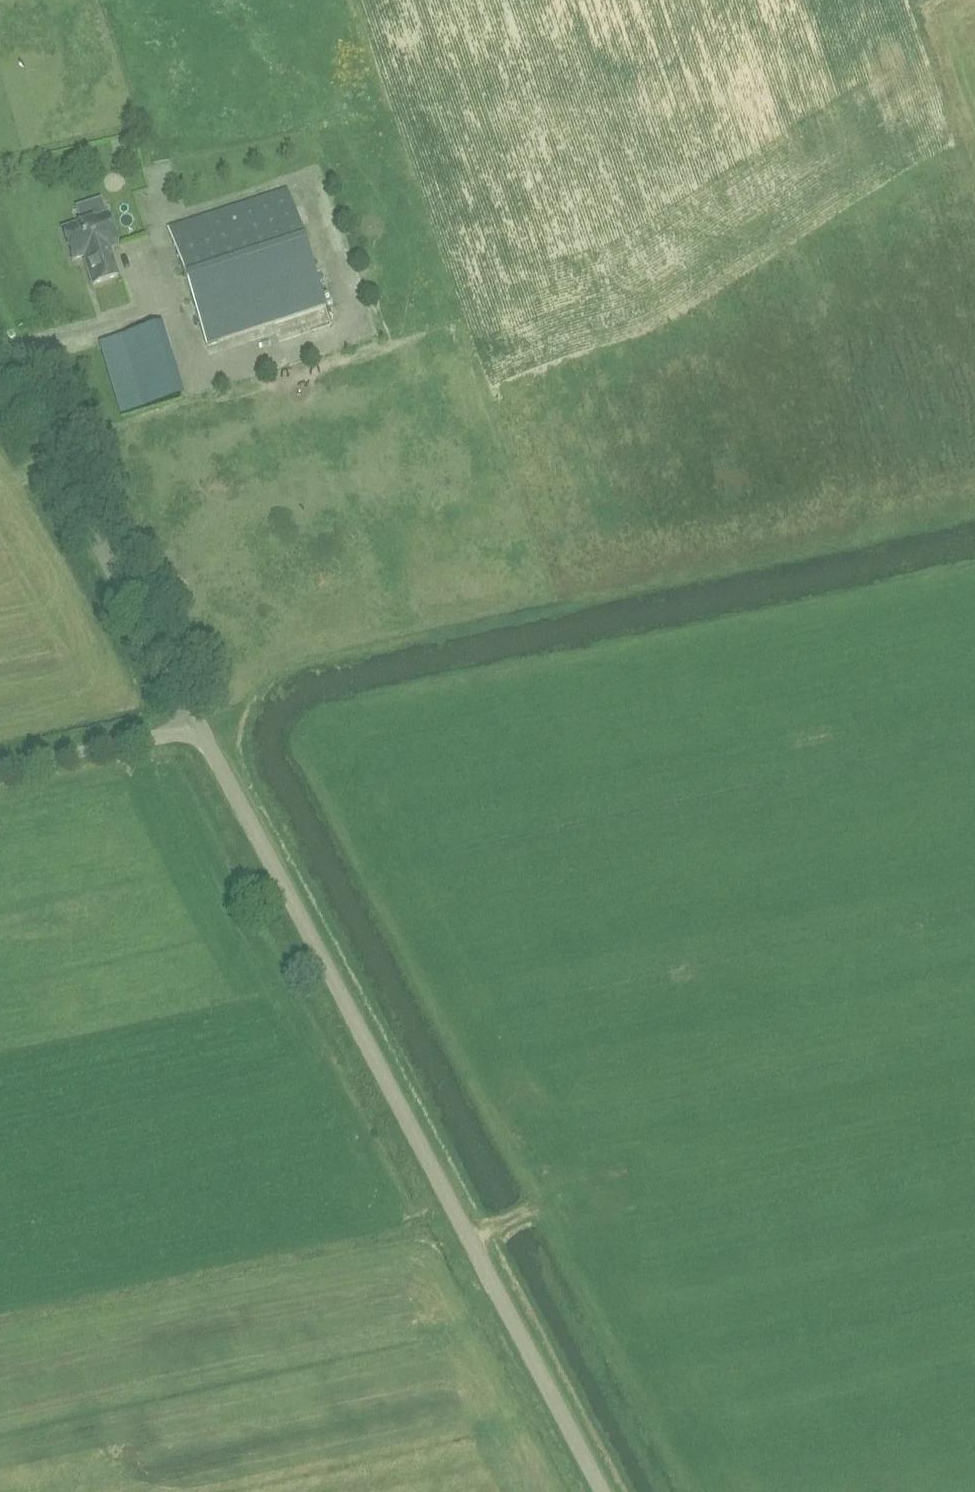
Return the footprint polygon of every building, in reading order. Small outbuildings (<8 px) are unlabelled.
[(325,307),(287,189),(168,228),(206,345),(325,307)] [(119,244),(109,215),(65,229),(75,258),(86,254),(95,283),(120,275),(111,246),(119,244)] [(121,413),(181,395),(160,325),(100,343),(121,413)]
